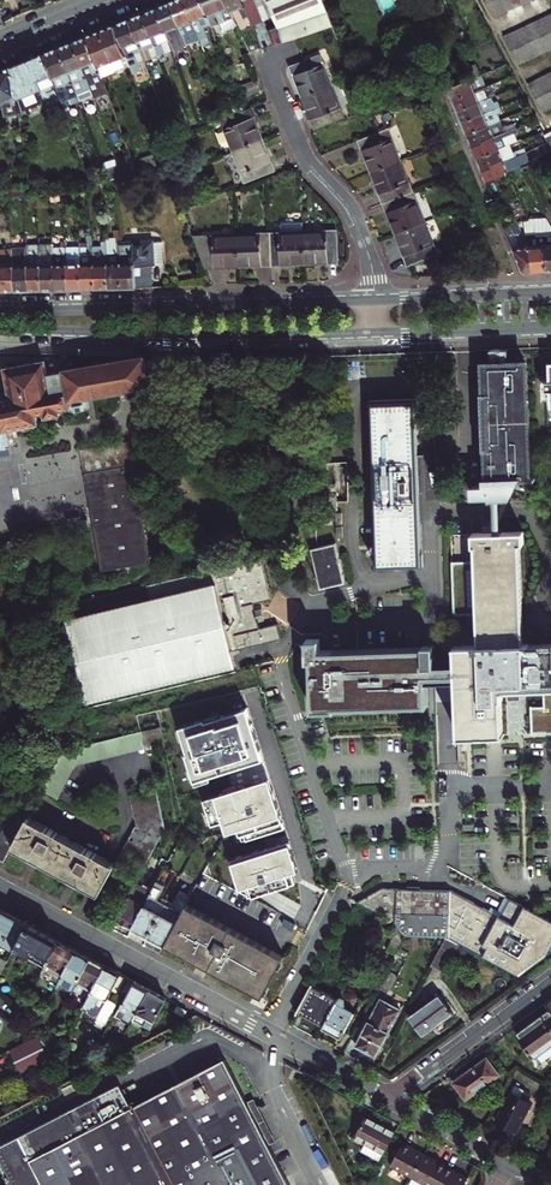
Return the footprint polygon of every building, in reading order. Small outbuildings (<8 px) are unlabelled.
[(200,39),(186,0),(172,0),(170,1),(186,44),(200,39)] [(200,39),(203,46),(210,43),(204,27),(211,25),(202,0),(186,0),(200,39)] [(230,29),(219,0),(202,0),(211,25),(211,26),(221,23),(224,31),(230,29)] [(230,29),(237,27),(230,12),(225,0),(219,0),(230,29)] [(230,12),(239,8),(244,20),(250,17),(243,0),(225,0),(230,12)] [(250,17),(262,48),(283,41),(277,27),(269,29),(265,20),(273,16),(266,0),(243,0),(250,17)] [(273,16),(277,27),(283,41),(333,25),(323,0),(266,0),(273,16)] [(493,0),(492,0),(485,3),(493,17),(500,14),(493,0)] [(502,0),(493,0),(500,14),(506,11),(502,0)] [(506,11),(514,8),(511,0),(502,0),(506,11)] [(156,7),(172,50),(174,56),(176,56),(177,48),(183,50),(184,45),(186,44),(170,1),(156,7)] [(156,7),(142,12),(158,56),(165,53),(172,50),(156,7)] [(144,61),(158,56),(142,12),(128,18),(140,51),(144,61)] [(549,32),(550,31),(550,16),(550,14),(542,18),(549,32)] [(130,66),(133,74),(138,72),(141,71),(139,63),(135,53),(140,51),(128,18),(115,24),(130,66)] [(535,22),(542,36),(549,32),(542,18),(535,22)] [(534,39),(542,36),(535,22),(527,25),(534,39)] [(125,68),(130,66),(115,24),(86,35),(101,77),(115,72),(119,74),(124,72),(125,68)] [(519,29),(526,43),(534,39),(527,25),(519,29)] [(511,33),(518,47),(526,43),(519,29),(511,33)] [(549,50),(550,49),(550,35),(549,32),(542,36),(549,50)] [(503,36),(511,50),(518,47),(511,33),(503,36)] [(72,41),(93,95),(94,98),(107,93),(101,77),(86,35),(72,41)] [(534,39),(541,53),(549,50),(542,36),(534,39)] [(526,43),(533,57),(541,53),(534,39),(526,43)] [(72,41),(57,47),(72,83),(79,101),(93,95),(72,41)] [(518,47),(525,61),(533,57),(526,43),(518,47)] [(63,107),(79,101),(72,83),(57,47),(42,53),(60,100),(63,107)] [(511,50),(518,64),(525,61),(518,47),(511,50)] [(139,63),(144,61),(140,51),(135,53),(139,63)] [(42,53),(11,65),(18,112),(41,102),(38,94),(43,93),(48,105),(60,100),(42,53)] [(165,53),(158,56),(160,61),(167,59),(165,53)] [(291,66),(303,97),(331,86),(331,85),(336,79),(331,67),(324,67),(319,55),(291,66)] [(451,87),(442,64),(431,68),(440,91),(448,88),(451,87)] [(1,103),(4,116),(19,114),(18,112),(11,65),(0,71),(0,101),(1,103)] [(466,69),(470,79),(480,75),(476,65),(466,69)] [(550,90),(550,74),(550,73),(543,76),(550,90)] [(487,85),(483,74),(480,75),(470,79),(451,87),(448,88),(452,99),(487,85)] [(535,80),(543,94),(550,90),(543,76),(535,80)] [(240,98),(261,90),(257,79),(235,88),(240,98)] [(528,84),(535,98),(543,94),(535,80),(528,84)] [(495,86),(494,82),(487,85),(452,99),(457,111),(490,97),(495,95),(492,87),(495,86)] [(344,118),(331,86),(303,97),(316,129),(344,118)] [(543,94),(550,108),(550,107),(550,92),(550,90),(543,94)] [(543,94),(535,98),(542,112),(550,108),(543,94)] [(492,103),(490,97),(457,111),(462,123),(500,107),(497,101),(492,103)] [(501,112),(500,107),(462,123),(467,135),(500,121),(497,114),(501,112)] [(221,119),(233,151),(261,140),(249,108),(221,119)] [(504,130),(500,121),(467,135),(471,147),(475,145),(474,143),(485,139),(486,140),(516,127),(514,123),(507,126),(506,129),(504,130)] [(517,132),(516,127),(486,140),(485,139),(474,143),(475,145),(471,147),(476,158),(505,146),(502,138),(509,135),(517,132)] [(359,140),(371,172),(399,161),(387,129),(359,140)] [(507,145),(510,144),(512,143),(509,135),(502,138),(505,146),(507,145)] [(274,171),(261,140),(233,151),(246,182),(274,171)] [(513,152),(510,144),(507,145),(512,158),(515,156),(513,152)] [(512,158),(507,145),(505,146),(476,158),(481,171),(492,166),(491,165),(502,160),(503,161),(512,158)] [(515,156),(515,157),(526,152),(524,148),(513,152),(515,156)] [(530,161),(526,152),(515,157),(515,156),(512,158),(503,161),(502,160),(491,165),(492,166),(481,171),(486,183),(507,174),(508,174),(507,172),(519,167),(521,166),(530,161)] [(130,154),(115,159),(118,166),(132,161),(130,154)] [(145,169),(145,170),(158,168),(157,167),(153,154),(141,158),(145,169)] [(101,163),(104,170),(118,166),(115,159),(101,163)] [(108,181),(136,171),(132,161),(118,166),(104,170),(108,181)] [(371,172),(384,203),(412,192),(399,161),(371,172)] [(21,187),(13,189),(5,190),(6,196),(22,194),(21,187)] [(424,223),(412,192),(384,203),(396,234),(424,223)] [(528,219),(529,219),(535,232),(550,231),(550,225),(547,217),(528,219)] [(529,219),(517,220),(517,222),(522,234),(523,233),(527,233),(526,232),(535,232),(529,219)] [(514,235),(508,236),(523,271),(525,272),(532,271),(528,247),(525,247),(523,233),(522,234),(517,222),(510,224),(514,235)] [(281,234),(270,234),(271,264),(304,263),(303,233),(303,223),(284,224),(281,227),(281,234)] [(436,254),(424,223),(396,234),(408,265),(436,254)] [(546,270),(550,270),(550,231),(535,232),(541,245),(546,270)] [(337,232),(303,233),(304,263),(338,262),(337,232)] [(527,233),(523,233),(525,247),(528,247),(532,271),(546,270),(541,245),(535,232),(526,232),(527,233)] [(270,234),(237,236),(238,266),(271,264),(270,234)] [(87,244),(79,244),(80,248),(80,254),(82,289),(95,289),(94,254),(93,243),(91,235),(86,235),(87,244)] [(237,236),(193,237),(204,267),(238,266),(237,236)] [(107,254),(115,253),(114,242),(114,238),(105,239),(106,242),(107,254)] [(120,245),(122,288),(152,288),(151,266),(163,266),(162,241),(154,241),(154,243),(120,245)] [(68,289),(66,248),(66,242),(61,242),(61,248),(53,248),(55,290),(68,289)] [(109,288),(107,254),(106,242),(101,242),(101,243),(102,254),(94,254),(95,289),(109,288)] [(115,253),(107,254),(109,288),(122,288),(120,245),(120,242),(114,242),(115,253)] [(101,243),(93,243),(94,254),(102,254),(101,243)] [(53,244),(39,245),(41,290),(55,290),(53,248),(53,244)] [(39,245),(26,245),(26,248),(28,290),(41,290),(39,245)] [(14,291),(28,290),(26,248),(12,249),(13,264),(14,291)] [(80,248),(66,248),(68,289),(82,289),(80,254),(80,248)] [(0,250),(0,291),(14,291),(13,264),(12,249),(0,250)] [(539,368),(547,368),(548,353),(539,352),(539,368)] [(9,455),(8,447),(11,446),(8,429),(20,427),(25,430),(35,428),(39,423),(37,414),(69,408),(73,403),(72,399),(150,386),(149,378),(146,359),(145,355),(65,369),(69,388),(51,392),(45,361),(5,368),(11,399),(0,401),(0,457),(9,455)] [(154,358),(146,359),(149,378),(157,376),(154,358)] [(527,363),(480,364),(485,486),(473,487),(473,496),(491,495),(491,497),(509,497),(518,481),(531,480),(527,363)] [(371,403),(377,566),(421,564),(415,401),(371,403)] [(80,450),(84,474),(134,465),(130,441),(80,450)] [(134,465),(84,474),(101,571),(151,562),(134,465)] [(336,490),(336,482),(323,482),(323,490),(336,490)] [(337,510),(337,492),(329,492),(330,510),(337,510)] [(550,735),(550,633),(543,630),(544,651),(534,651),(530,550),(535,550),(535,536),(483,538),(483,552),(488,552),(489,562),(453,564),(456,616),(480,615),(481,647),(466,647),(467,671),(467,683),(470,745),(492,744),(516,744),(514,697),(519,697),(520,707),(531,707),(531,697),(547,696),(547,708),(533,709),(534,736),(550,735)] [(336,543),(310,548),(320,589),(345,583),(336,543)] [(271,599),(261,557),(146,585),(149,598),(67,618),(87,703),(236,667),(232,651),(281,639),(277,624),(260,628),(258,622),(255,611),(253,603),(271,599)] [(261,609),(255,611),(258,622),(263,620),(261,609)] [(316,667),(317,687),(328,686),(330,719),(349,718),(349,715),(448,709),(447,683),(467,683),(467,671),(450,672),(449,652),(437,653),(437,656),(334,662),(333,650),(323,651),(323,667),(316,667)] [(219,714),(181,725),(189,752),(187,752),(196,779),(265,759),(249,707),(220,716),(219,714)] [(142,730),(146,747),(146,749),(164,744),(160,726),(142,730)] [(107,757),(146,747),(142,730),(95,742),(107,757)] [(95,742),(64,749),(44,787),(59,795),(74,768),(80,763),(107,757),(95,742)] [(285,828),(271,778),(205,797),(213,824),(224,820),(227,832),(239,828),(243,841),(285,828)] [(155,786),(129,794),(136,825),(120,854),(132,860),(145,866),(165,829),(155,786)] [(21,831),(11,849),(35,862),(73,882),(97,895),(112,865),(27,819),(21,831)] [(21,831),(6,824),(0,836),(0,870),(11,849),(21,831)] [(290,840),(237,856),(246,886),(251,885),(254,895),(296,883),(293,872),(298,870),(290,840)] [(148,937),(167,902),(161,899),(167,888),(157,882),(151,893),(131,928),(139,932),(148,937)] [(122,924),(131,928),(151,893),(135,884),(116,920),(122,924)] [(407,934),(408,935),(421,936),(446,937),(448,937),(458,943),(520,975),(550,952),(550,921),(510,898),(500,917),(450,890),(382,888),(356,902),(396,923),(400,927),(407,934)] [(155,941),(164,946),(186,906),(189,900),(179,894),(173,905),(167,902),(148,937),(155,941)] [(186,906),(164,946),(182,956),(208,970),(242,935),(186,906)] [(13,947),(25,926),(8,917),(0,913),(0,941),(13,947)] [(25,926),(13,947),(44,965),(46,962),(56,943),(40,935),(25,926)] [(400,927),(398,932),(406,936),(407,934),(400,927)] [(395,955),(406,936),(398,932),(387,951),(395,955)] [(242,935),(208,970),(262,996),(284,956),(242,935)] [(421,936),(408,935),(407,947),(420,948),(421,936)] [(443,971),(457,945),(446,938),(431,965),(443,971)] [(46,962),(63,972),(73,953),(64,948),(56,943),(46,962)] [(73,953),(63,972),(56,984),(70,992),(88,961),(81,957),(73,953)] [(95,965),(88,961),(70,992),(70,993),(78,998),(86,985),(92,988),(102,969),(95,965)] [(118,977),(102,969),(92,988),(80,1008),(96,1017),(109,993),(123,1000),(131,985),(118,977)] [(380,986),(388,991),(396,975),(388,970),(380,986)] [(338,998),(312,984),(296,1013),(323,1027),(338,998)] [(133,1017),(146,993),(137,988),(131,985),(123,1000),(118,1008),(133,1017)] [(131,1020),(145,1028),(161,1001),(153,997),(146,993),(133,1017),(131,1020)] [(409,1016),(423,1035),(452,1013),(439,995),(409,1016)] [(343,998),(339,996),(338,998),(323,1027),(322,1028),(341,1038),(355,1012),(344,1006),(344,1005),(343,998)] [(380,999),(356,1046),(375,1056),(400,1009),(380,999)] [(550,1044),(550,1011),(549,1009),(517,1033),(534,1057),(550,1044)] [(21,1069),(52,1054),(41,1032),(10,1046),(21,1069)] [(224,1058),(128,1108),(118,1089),(1,1149),(19,1184),(290,1184),(224,1058)] [(486,1058),(454,1082),(466,1098),(499,1074),(486,1058)] [(21,1072),(15,1059),(0,1067),(0,1083),(21,1072)] [(527,1100),(521,1097),(525,1090),(514,1085),(511,1091),(512,1092),(496,1121),(511,1129),(513,1130),(515,1129),(517,1128),(518,1127),(519,1125),(527,1129),(537,1111),(529,1107),(529,1103),(528,1101),(527,1100)] [(382,1152),(384,1153),(395,1131),(367,1116),(355,1137),(365,1143),(361,1151),(378,1160),(382,1152)] [(402,1142),(390,1165),(412,1177),(424,1154),(402,1142)] [(412,1177),(427,1184),(435,1184),(446,1166),(424,1154),(412,1177)] [(435,1184),(463,1184),(467,1177),(446,1166),(435,1184)]
